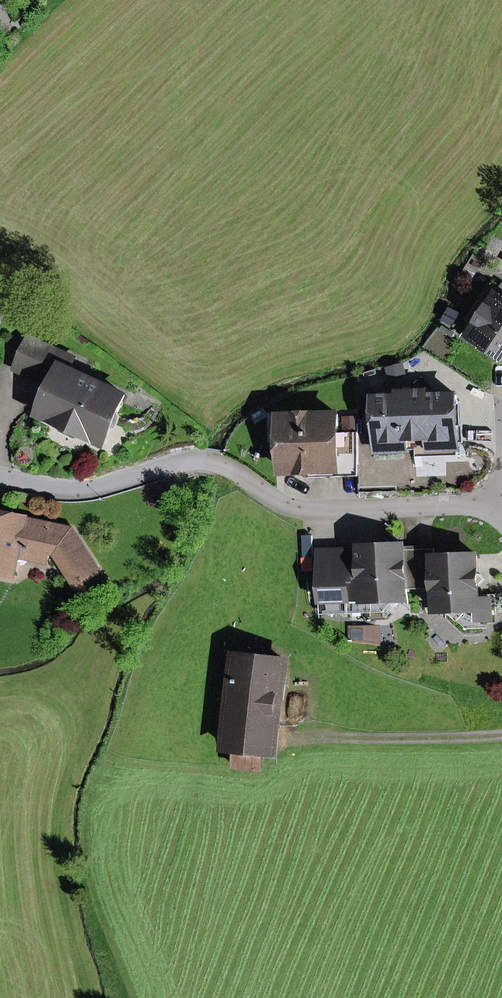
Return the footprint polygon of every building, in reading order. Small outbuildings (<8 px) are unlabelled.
[(488,306),(469,335),(501,356),(501,285),(488,306)] [(469,335),(488,306),(480,300),(467,320),(471,323),(462,337),(501,362),(501,361),(501,356),(469,335)] [(70,369),(75,358),(30,338),(17,366),(55,384),(40,414),(59,423),(66,421),(81,428),(83,435),(103,443),(125,395),(70,369)] [(408,448),(408,437),(428,436),(456,435),(458,435),(457,395),(428,396),(428,384),(423,380),(411,392),(400,392),(400,397),(377,398),(377,414),(378,449),(408,448)] [(365,414),(377,414),(377,398),(365,398),(365,414)] [(283,456),(284,471),(310,470),(359,469),(357,432),(338,432),(337,414),(282,416),(283,442),(283,456)] [(77,437),(83,435),(81,428),(66,421),(59,423),(62,430),(77,437)] [(428,449),(456,448),(456,435),(428,436),(428,449)] [(275,443),(276,456),(283,456),(283,442),(275,443)] [(310,478),(359,476),(359,469),(310,470),(310,478)] [(27,517),(0,511),(0,573),(14,576),(19,556),(47,562),(49,552),(56,554),(65,568),(74,561),(76,564),(79,562),(85,573),(84,578),(80,581),(86,590),(104,578),(73,529),(26,519),(27,517)] [(355,579),(354,550),(319,551),(321,613),(385,612),(396,600),(406,600),(405,583),(420,583),(419,549),(404,550),(404,545),(391,545),(380,546),(361,546),(363,579),(355,579)] [(492,598),(478,598),(478,584),(478,574),(477,555),(435,556),(434,549),(419,549),(420,583),(435,582),(436,611),(447,611),(468,610),(477,610),(477,621),(493,621),(492,598)] [(86,590),(80,581),(84,578),(85,573),(79,562),(76,564),(74,561),(65,568),(82,593),(86,590)] [(478,584),(481,584),(486,579),(480,574),(478,574),(478,584)] [(447,611),(458,622),(468,610),(447,611)] [(263,754),(274,755),(285,660),(239,655),(229,749),(238,750),(236,767),(262,770),(263,754)]
